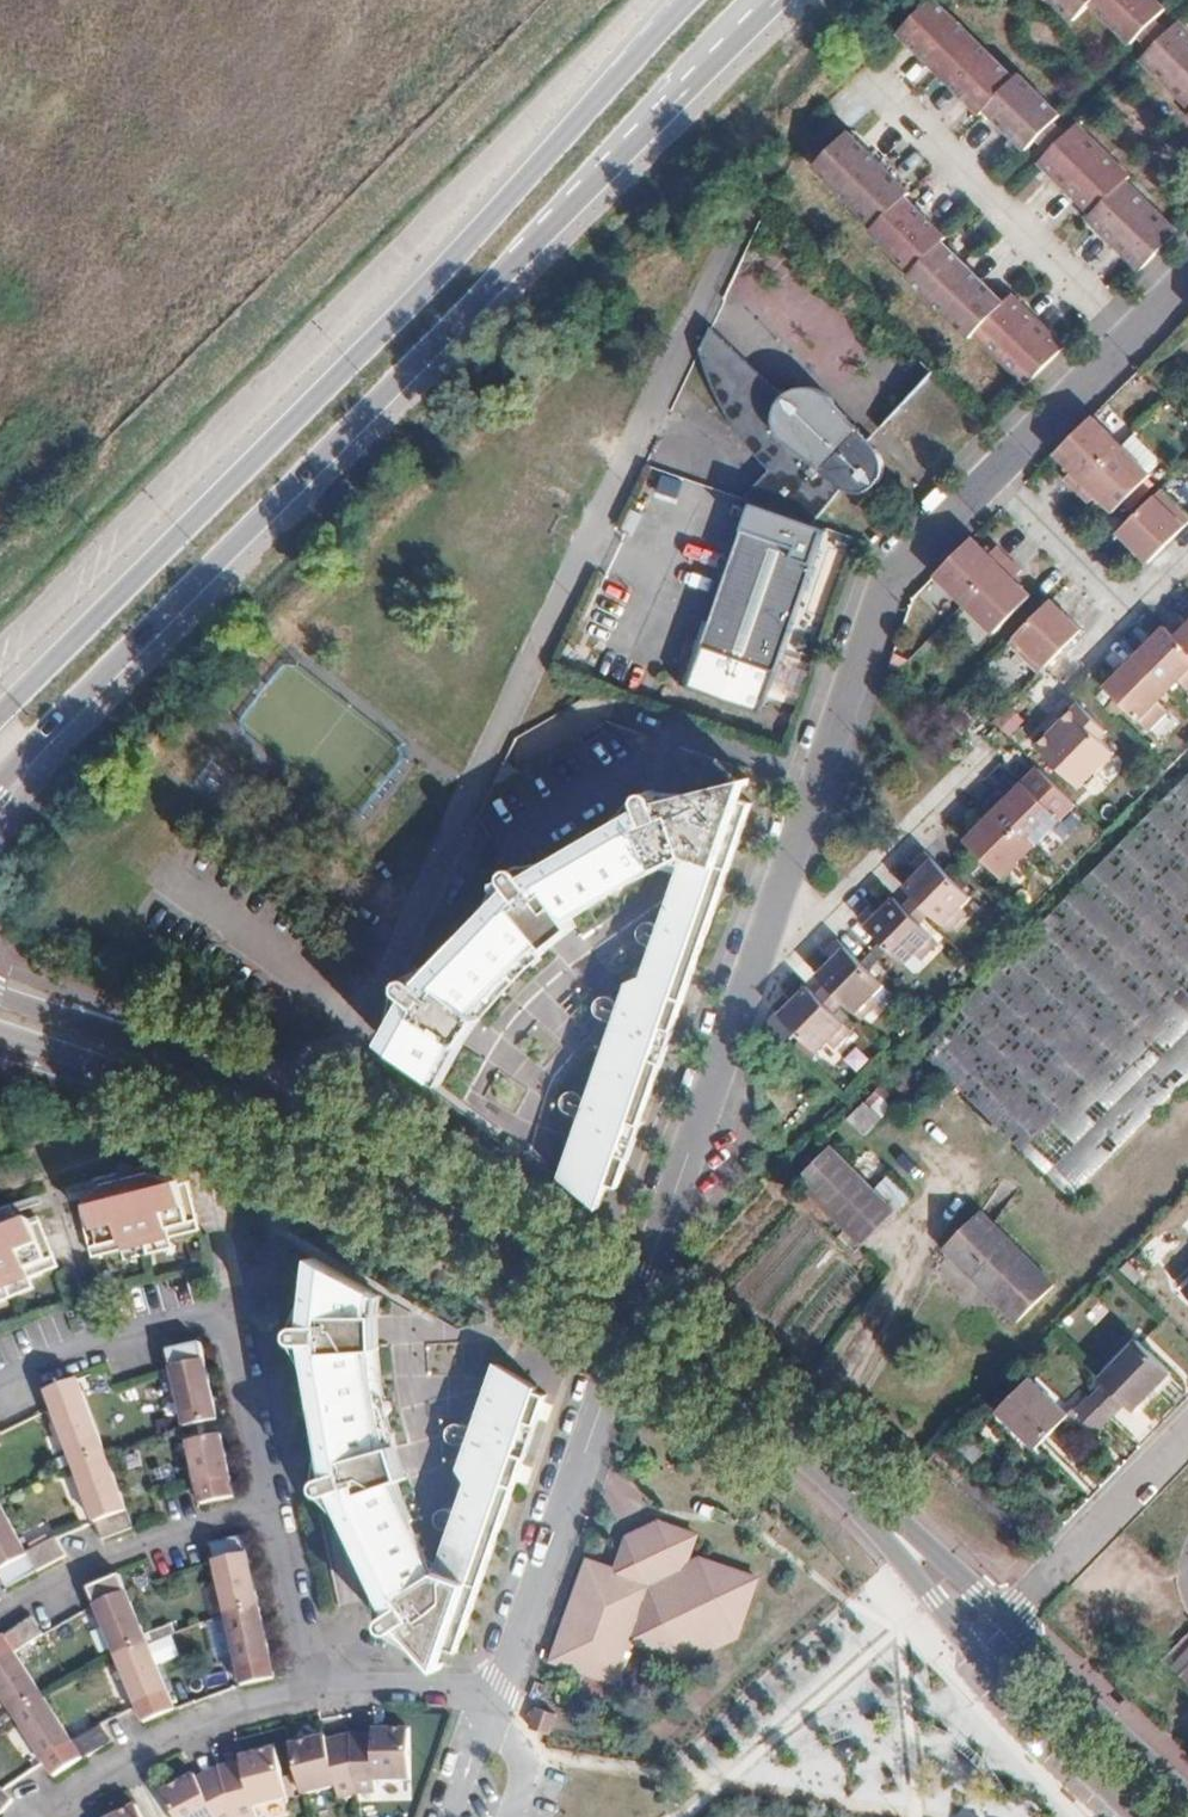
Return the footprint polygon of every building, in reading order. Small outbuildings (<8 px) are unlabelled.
[(1046,119),(1056,109),(1015,69),(1009,74),(934,0),(922,0),(895,28),(973,109),(980,103),(1020,144),(1029,136),(1046,119)] [(1069,15),(1084,0),(1054,0),(1069,15)] [(1134,32),(1151,16),(1160,6),(1154,0),(1088,0),(1127,40),(1134,32)] [(1134,32),(1148,46),(1164,29),(1151,16),(1134,32)] [(1174,20),(1164,29),(1148,46),(1137,57),(1187,109),(1187,34),(1174,20)] [(1043,150),(1059,133),(1046,119),(1029,136),(1043,150)] [(1059,133),(1043,150),(1032,161),(1085,213),(1082,216),(1135,271),(1172,234),(1117,180),(1122,175),(1070,123),(1059,133)] [(1021,386),(1058,348),(1006,294),(997,303),(935,241),(939,238),(899,197),(903,193),(843,132),(808,166),(868,227),(865,229),(904,271),(901,274),(963,337),(968,332),(1021,386)] [(784,395),(709,327),(698,351),(706,375),(716,396),(733,429),(761,470),(744,490),(813,523),(836,489),(842,491),(849,491),(858,488),(865,483),(870,477),(873,470),(874,462),(855,435),(839,417),(827,405),(818,399),(811,395),(803,393),(793,393),(784,395)] [(1119,448),(1089,417),(1061,445),(1050,456),(1067,474),(1060,481),(1073,494),(1119,448)] [(1119,448),(1073,494),(1084,505),(1092,497),(1109,514),(1147,476),(1119,448)] [(1116,536),(1136,555),(1146,565),(1187,523),(1187,522),(1158,493),(1116,536)] [(814,554),(741,528),(708,620),(698,617),(675,685),(735,706),(737,702),(760,710),(814,554)] [(942,627),(991,578),(977,564),(968,573),(962,566),(951,557),(913,596),(942,627)] [(1002,589),(991,578),(942,627),(970,655),(1010,614),(993,598),(1002,589)] [(1162,631),(1187,656),(1187,622),(1180,614),(1162,631)] [(1013,696),(1062,649),(1053,640),(1032,619),(984,667),(1013,696)] [(1140,666),(1177,703),(1187,691),(1187,656),(1162,631),(1146,647),(1152,654),(1140,666)] [(1134,660),(1140,666),(1152,654),(1146,647),(1134,660)] [(1134,660),(1123,670),(1130,677),(1140,666),(1134,660)] [(1146,734),(1177,703),(1140,666),(1130,677),(1123,670),(1102,690),(1111,699),(1146,734)] [(1054,726),(1033,747),(1075,789),(1079,786),(1085,786),(1092,779),(1093,771),(1111,754),(1089,732),(1096,725),(1069,698),(1048,720),(1054,726)] [(919,1047),(1071,1198),(1187,1080),(1187,775),(919,1047)] [(998,790),(984,803),(1030,848),(1060,819),(1022,781),(1006,798),(998,790)] [(407,995),(382,1041),(430,1078),(459,1027),(555,926),(673,857),(685,855),(641,988),(630,984),(560,1179),(594,1206),(603,1183),(615,1186),(748,801),(712,787),(658,800),(656,794),(653,791),(649,789),(643,791),(641,794),(640,798),(643,806),(527,874),(522,869),(518,866),(513,866),(509,868),(507,872),(507,876),(513,883),(420,978),(410,974),(403,975),(399,979),(399,984),(401,990),(407,995)] [(1030,848),(984,803),(972,815),(980,824),(964,840),(1001,877),(1030,848)] [(966,897),(920,852),(906,865),(914,873),(900,887),(944,932),(962,914),(955,908),(966,897)] [(874,912),(867,905),(856,916),(902,962),(910,954),(917,960),(934,942),(889,898),(874,912)] [(879,985),(832,939),(819,953),(827,961),(812,975),(857,1020),(874,1003),(868,996),(879,985)] [(802,985),(789,998),(781,991),(767,1006),(812,1052),(823,1041),(830,1048),(847,1030),(802,985)] [(864,1070),(869,1052),(850,1047),(845,1065),(864,1070)] [(876,1091),(867,1100),(884,1117),(893,1108),(876,1091)] [(865,1102),(849,1118),(866,1134),(881,1118),(865,1102)] [(831,1145),(798,1180),(863,1243),(908,1198),(906,1196),(919,1184),(881,1141),(868,1153),(888,1176),(876,1188),(831,1145)] [(72,1208),(86,1260),(140,1246),(196,1232),(183,1182),(174,1184),(175,1190),(164,1192),(158,1167),(121,1176),(90,1184),(96,1209),(87,1211),(85,1205),(72,1208)] [(982,1211),(944,1247),(1017,1320),(1055,1283),(982,1211)] [(0,1293),(53,1271),(33,1222),(23,1226),(25,1232),(16,1235),(7,1212),(0,1214),(0,1293)] [(364,1288),(304,1254),(301,1319),(294,1319),(288,1321),(285,1323),(282,1326),(282,1329),(282,1332),(283,1335),(286,1337),(290,1339),(299,1340),(325,1472),(323,1472),(320,1473),(317,1475),(315,1478),(314,1481),(314,1484),(315,1488),(317,1491),(320,1492),(324,1493),(330,1492),(387,1613),(385,1615),(383,1618),(382,1621),(382,1623),(383,1627),(386,1630),(389,1633),(392,1633),(401,1629),(411,1645),(458,1661),(460,1654),(512,1488),(511,1488),(542,1396),(532,1392),(532,1386),(493,1364),(458,1471),(468,1475),(436,1574),(419,1568),(424,1549),(417,1547),(420,1537),(409,1533),(411,1521),(399,1517),(370,1392),(364,1288)] [(1105,1381),(1126,1402),(1134,1409),(1171,1371),(1139,1339),(1101,1377),(1105,1381)] [(198,1347),(165,1355),(182,1430),(215,1423),(198,1347)] [(1031,1376),(998,1409),(1036,1447),(1069,1413),(1031,1376)] [(1105,1381),(1090,1395),(1112,1416),(1126,1402),(1105,1381)] [(44,1395),(73,1469),(103,1456),(75,1382),(44,1395)] [(1112,1416),(1090,1395),(1076,1410),(1097,1431),(1112,1416)] [(990,1447),(976,1433),(961,1447),(976,1461),(990,1447)] [(187,1446),(201,1508),(233,1500),(219,1438),(187,1446)] [(131,1531),(103,1456),(73,1469),(100,1543),(131,1531)] [(5,1591),(34,1575),(0,1510),(0,1582),(5,1591)] [(630,1637),(683,1656),(740,1629),(757,1580),(701,1560),(687,1566),(684,1566),(695,1537),(657,1523),(654,1533),(642,1538),(635,1542),(624,1538),(612,1572),(584,1562),(553,1657),(616,1679),(630,1637)] [(241,1538),(210,1545),(227,1616),(257,1609),(241,1538)] [(146,1646),(117,1578),(87,1590),(116,1658),(146,1646)] [(273,1680),(257,1609),(227,1616),(241,1687),(273,1680)] [(31,1620),(2,1639),(13,1656),(41,1638),(31,1620)] [(1187,1633),(1163,1659),(1187,1683),(1187,1633)] [(14,1719),(42,1701),(13,1656),(2,1639),(0,1641),(0,1697),(14,1719)] [(175,1713),(146,1646),(116,1658),(144,1725),(175,1713)] [(14,1719),(54,1779),(82,1762),(72,1746),(42,1701),(14,1719)] [(529,1727),(552,1733),(558,1713),(535,1706),(529,1727)] [(82,1762),(111,1743),(101,1729),(72,1746),(82,1762)] [(372,1733),(372,1736),(372,1750),(349,1751),(355,1796),(374,1795),(374,1782),(409,1781),(407,1732),(372,1733)] [(372,1736),(348,1738),(349,1751),(372,1750),(372,1736)] [(348,1738),(325,1742),(328,1756),(349,1751),(348,1738)] [(328,1756),(325,1742),(324,1739),(288,1747),(301,1796),(336,1788),(338,1800),(355,1796),(349,1751),(328,1756)] [(236,1816),(256,1816),(254,1809),(286,1800),(274,1751),(240,1759),(240,1763),(244,1777),(223,1783),(236,1816)] [(244,1777),(240,1763),(218,1770),(223,1783),(244,1777)] [(218,1770),(196,1780),(203,1793),(223,1783),(218,1770)] [(174,1816),(236,1816),(223,1783),(203,1793),(196,1780),(194,1777),(162,1794),(174,1816)] [(12,1805),(0,1794),(0,1816),(1,1816),(12,1805)] [(136,1807),(117,1816),(141,1816),(136,1807)]
